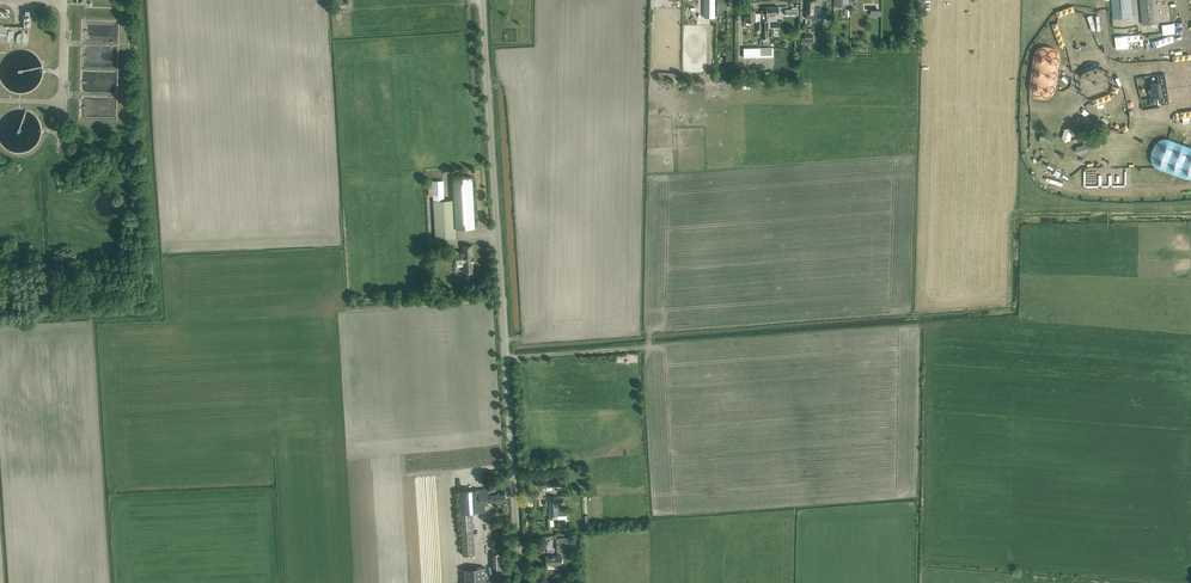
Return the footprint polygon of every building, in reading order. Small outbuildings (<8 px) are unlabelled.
[(727,0),(717,0),(717,9),(727,9),(727,0)] [(1113,18),(1133,17),(1131,0),(1111,0),(1113,18)] [(1142,24),(1158,23),(1156,0),(1140,0),(1142,24)] [(806,13),(806,18),(819,19),(819,6),(817,6),(817,1),(814,1),(813,1),(807,1),(806,13)] [(779,13),(779,12),(779,6),(766,7),(767,16),(775,16),(774,14),(779,13)] [(14,42),(14,28),(20,28),(22,30),(22,32),(21,32),(20,33),(19,33),(18,34),(18,35),(17,35),(16,37),(16,38),(16,39),(16,40),(17,41),(17,42),(18,43),(19,43),(20,44),(21,44),(22,45),(23,45),(24,45),(25,44),(26,44),(27,43),(28,41),(29,39),(29,37),(28,36),(27,34),(26,33),(25,33),(24,32),(24,30),(25,29),(25,28),(31,28),(31,17),(30,17),(30,10),(26,10),(26,17),(24,17),(24,27),(1,26),(1,24),(0,24),(0,41),(14,42)] [(746,16),(744,16),(744,22),(755,22),(755,21),(756,21),(756,30),(757,30),(762,29),(762,21),(760,21),(760,13),(755,13),(755,10),(746,10),(746,16)] [(111,45),(111,38),(88,38),(88,32),(83,31),(83,44),(111,45)] [(805,37),(801,37),(801,45),(812,45),(812,34),(804,34),(805,37)] [(773,47),(744,48),(744,58),(774,57),(773,47)] [(475,227),(472,177),(453,178),(454,200),(434,201),(436,239),(456,238),(455,228),(475,227)] [(433,181),(428,181),(429,196),(433,195),(444,195),(443,180),(433,181)] [(472,245),(466,246),(463,246),(464,252),(456,252),(456,262),(457,262),(457,267),(466,266),(466,272),(473,272),(473,271),(472,261),(471,257),(472,257),(472,245)] [(547,478),(543,479),(537,479),(537,486),(542,486),(542,487),(547,487),(547,486),(553,486),(553,480),(547,481),(547,478)] [(489,488),(483,489),(459,490),(460,513),(459,513),(460,531),(473,530),(472,512),(479,512),(479,503),(506,501),(505,493),(489,494),(489,488)] [(557,496),(555,496),(549,496),(550,516),(559,515),(557,496)] [(557,550),(573,549),(573,537),(556,538),(557,550)] [(495,582),(506,582),(504,552),(494,553),(495,582)] [(561,555),(551,556),(545,556),(546,565),(551,565),(552,568),(557,568),(557,564),(561,564),(561,555)] [(485,567),(463,568),(464,582),(486,582),(485,567)]
